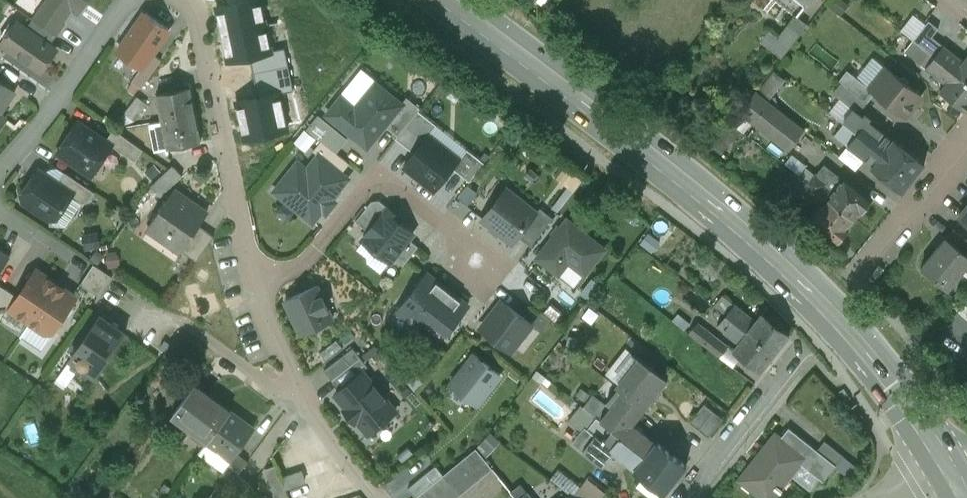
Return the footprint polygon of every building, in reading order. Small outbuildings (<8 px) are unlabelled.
[(42,7),(64,23),(73,10),(79,15),(89,0),(47,0),(42,7)] [(215,8),(226,65),(273,56),(262,0),(259,0),(215,8)] [(780,35),(767,27),(758,41),(784,57),(806,21),(793,13),(780,35)] [(119,53),(141,69),(169,30),(146,14),(136,27),(133,25),(125,36),(129,38),(119,53)] [(57,50),(17,22),(2,43),(41,71),(57,50)] [(966,83),(966,58),(964,63),(930,36),(921,47),(966,83)] [(817,40),(808,51),(832,69),(840,58),(817,40)] [(921,47),(914,41),(905,52),(946,85),(940,92),(966,113),(966,111),(966,83),(921,47)] [(875,93),(905,118),(922,96),(909,86),(909,83),(903,78),(900,78),(887,68),(870,89),(875,93)] [(870,89),(847,70),(839,81),(840,81),(868,103),(875,93),(870,89)] [(761,86),(771,94),(785,79),(775,71),(761,86)] [(0,80),(0,114),(16,91),(0,80)] [(859,113),(868,103),(840,81),(831,93),(840,99),(840,98),(859,113)] [(402,105),(376,83),(355,109),(341,98),(327,115),(367,148),(402,105)] [(190,88),(157,94),(163,122),(195,115),(190,88)] [(787,150),(805,128),(755,89),(738,112),(787,150)] [(282,92),(232,102),(240,141),(290,131),(282,92)] [(893,141),(868,122),(841,100),(831,113),(844,123),(914,178),(925,164),(894,140),(893,141)] [(414,154),(429,136),(437,126),(418,111),(396,139),(414,154)] [(195,115),(163,122),(168,149),(201,143),(195,115)] [(113,145),(78,122),(57,153),(93,176),(113,145)] [(914,178),(844,123),(834,134),(849,146),(848,147),(867,161),(873,166),(872,168),(903,192),(914,178)] [(306,150),(316,137),(305,128),(294,141),(306,150)] [(429,136),(414,154),(404,167),(435,191),(453,169),(460,160),(429,136)] [(319,156),(341,174),(349,164),(321,141),(313,151),(319,156)] [(867,161),(848,147),(839,157),(858,172),(867,161)] [(460,160),(453,169),(470,182),(485,163),(468,150),(460,160)] [(313,222),(347,179),(341,174),(319,156),(309,168),(300,161),(275,192),(313,222)] [(799,176),(853,220),(861,210),(862,211),(871,199),(845,178),(842,181),(826,168),(819,176),(816,174),(815,175),(806,167),(799,176)] [(58,219),(75,193),(38,169),(21,195),(22,202),(51,221),(58,219)] [(846,228),(853,220),(799,176),(791,186),(812,202),(813,200),(822,207),(811,220),(838,242),(848,229),(846,228)] [(480,217),(513,243),(519,236),(541,208),(539,206),(508,181),(480,217)] [(458,194),(466,204),(478,194),(470,184),(458,194)] [(182,251),(207,215),(174,191),(148,227),(182,251)] [(369,232),(388,207),(379,200),(372,201),(356,222),(369,232)] [(541,208),(519,236),(531,245),(555,214),(541,204),(539,206),(541,208)] [(399,216),(388,207),(369,232),(362,241),(391,263),(394,258),(409,240),(414,233),(400,222),(399,216)] [(959,218),(966,225),(966,208),(959,218)] [(609,243),(569,213),(536,255),(576,286),(609,243)] [(954,229),(946,238),(966,255),(966,240),(954,229)] [(946,238),(921,268),(948,290),(962,273),(966,277),(966,255),(946,238)] [(409,240),(394,258),(404,266),(418,247),(409,240)] [(10,257),(0,250),(0,272),(10,257)] [(98,294),(112,275),(95,262),(81,281),(98,294)] [(504,285),(530,305),(544,286),(518,266),(504,285)] [(30,323),(57,283),(36,269),(17,297),(9,309),(10,310),(30,323)] [(427,274),(397,311),(417,327),(426,315),(446,289),(427,274)] [(53,333),(77,297),(57,283),(30,323),(45,334),(53,333)] [(317,286),(285,301),(301,335),(333,320),(317,286)] [(17,297),(4,288),(0,293),(0,313),(9,311),(10,310),(9,309),(17,297)] [(468,307),(446,289),(426,315),(448,333),(468,307)] [(532,325),(503,302),(481,329),(510,352),(532,325)] [(726,315),(775,353),(790,334),(763,313),(756,322),(735,304),(726,315)] [(733,351),(760,372),(775,353),(726,315),(718,325),(740,342),(733,351)] [(100,317),(71,359),(96,376),(125,334),(100,317)] [(667,380),(633,353),(632,354),(628,350),(608,375),(620,384),(618,387),(645,408),(667,380)] [(477,405),(500,376),(474,355),(451,384),(477,405)] [(331,390),(367,434),(399,408),(364,365),(331,390)] [(208,443),(231,411),(195,385),(172,417),(208,443)] [(600,421),(675,479),(686,465),(657,442),(655,443),(632,425),(645,408),(618,387),(616,385),(602,403),(610,409),(600,421)] [(703,402),(690,420),(709,434),(722,416),(703,402)] [(231,411),(208,443),(231,460),(236,453),(254,428),(231,411)] [(587,429),(585,427),(572,443),(603,467),(615,452),(635,468),(634,470),(664,494),(675,479),(600,421),(596,418),(587,429)] [(789,428),(780,439),(804,458),(800,463),(823,482),(836,465),(817,450),(789,428)] [(776,435),(740,480),(763,497),(773,497),(778,491),(780,493),(783,490),(780,488),(800,463),(804,458),(780,439),(776,435)] [(825,441),(817,450),(836,465),(843,456),(825,441)] [(494,467),(476,446),(444,473),(436,463),(407,487),(417,497),(455,497),(494,467)] [(248,461),(236,453),(231,460),(220,475),(232,483),(248,461)] [(285,490),(281,478),(276,465),(265,470),(276,497),(288,497),(285,490)] [(281,478),(285,490),(305,482),(301,471),(281,478)] [(580,497),(601,497),(607,492),(590,475),(573,492),(580,497)]
